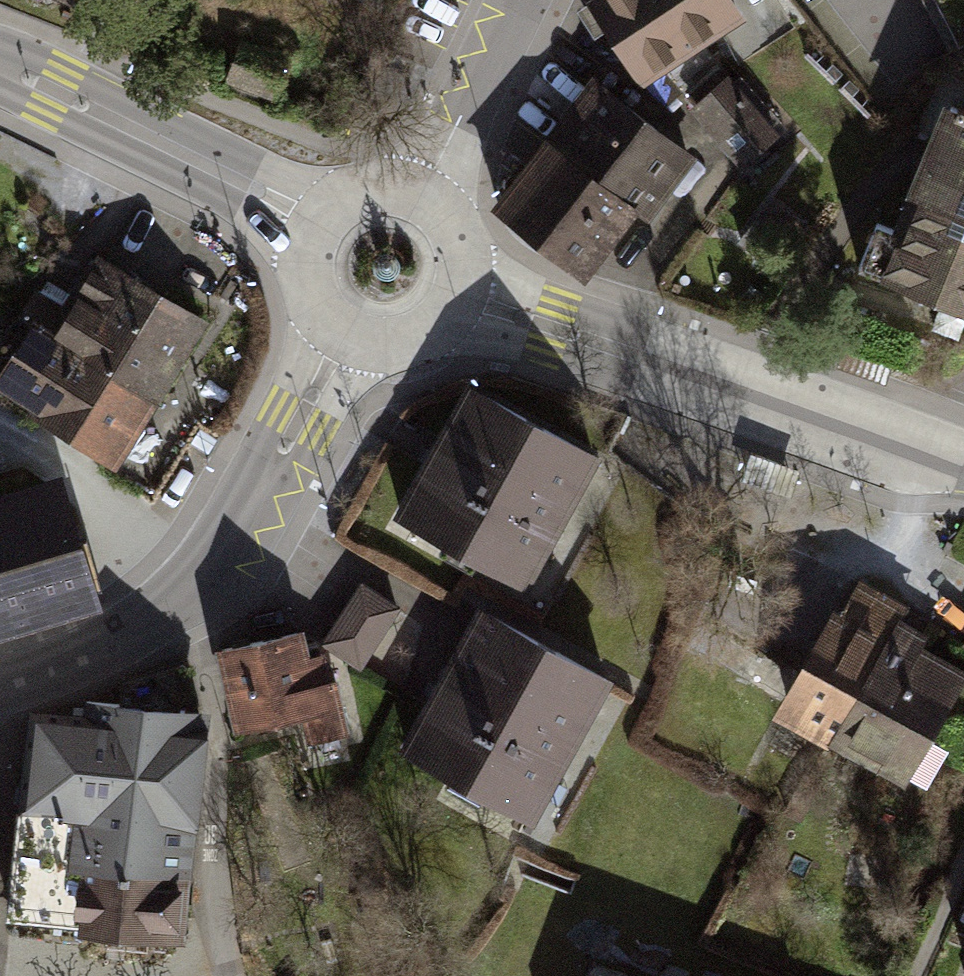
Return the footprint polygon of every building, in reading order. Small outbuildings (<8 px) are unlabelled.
[(640,90),(744,23),(729,0),(583,0),(582,1),(640,90)] [(289,58),(240,41),(222,83),(270,101),(289,58)] [(591,77),(488,210),(583,282),(636,213),(648,222),(697,158),(591,77)] [(777,137),(726,79),(689,112),(740,170),(777,137)] [(906,194),(963,217),(963,114),(942,104),(906,194)] [(906,194),(868,281),(963,317),(963,217),(906,194)] [(103,242),(61,304),(38,289),(0,347),(0,380),(117,457),(212,314),(103,242)] [(893,360),(846,341),(835,368),(882,387),(893,360)] [(431,446),(389,519),(513,590),(590,456),(466,386),(431,446)] [(801,469),(752,451),(743,478),(791,496),(801,469)] [(104,606),(70,493),(0,512),(0,636),(104,606)] [(774,720),(906,793),(963,687),(963,673),(924,650),(931,639),(901,623),(909,610),(860,580),(841,615),(831,609),(774,720)] [(358,585),(321,639),(362,666),(399,612),(358,585)] [(293,609),(210,629),(234,729),(297,714),(304,745),(343,736),(321,639),(301,642),(293,609)] [(473,616),(402,750),(534,819),(605,685),(473,616)] [(79,720),(18,714),(3,922),(182,941),(202,713),(80,701),(79,720)]
